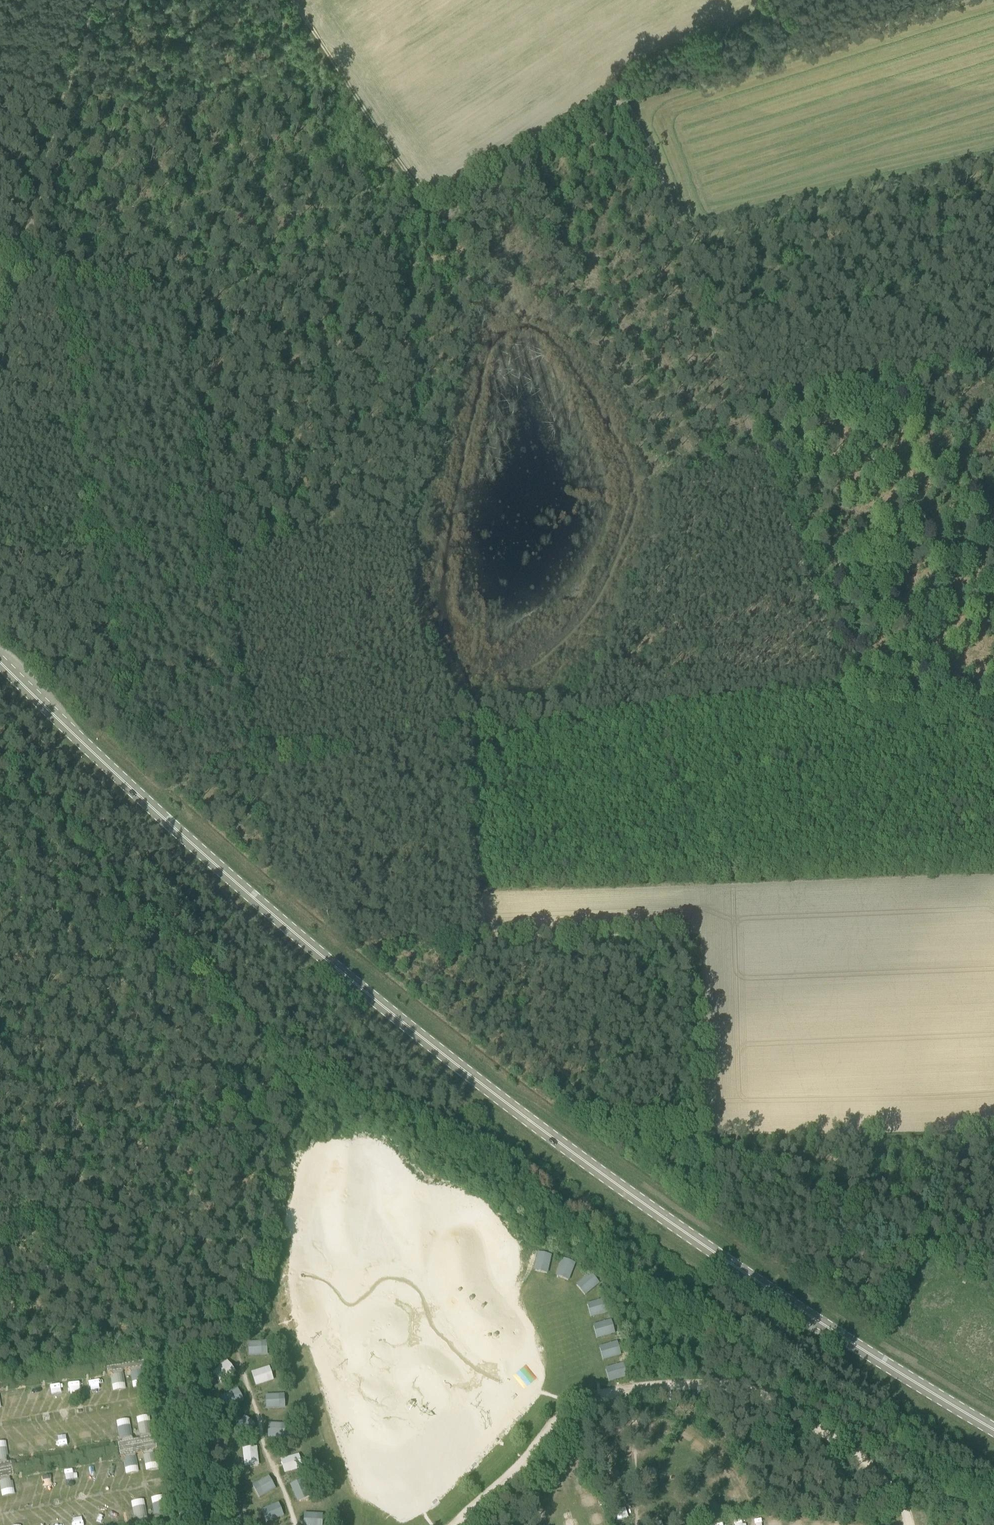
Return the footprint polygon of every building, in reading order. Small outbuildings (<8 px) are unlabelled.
[(538,1253),(535,1265),(548,1268),(550,1256),(538,1253)] [(563,1259),(558,1271),(570,1275),(574,1264),(563,1259)] [(590,1274),(580,1282),(589,1291),(598,1283),(590,1274)] [(604,1300),(592,1303),(596,1315),(608,1312),(604,1300)] [(610,1321),(598,1324),(602,1336),(614,1333),(610,1321)] [(261,1342),(248,1343),(249,1356),(262,1355),(261,1342)] [(617,1343),(604,1346),(608,1358),(620,1355),(617,1343)] [(144,1360),(125,1363),(126,1369),(131,1368),(133,1382),(144,1380),(142,1373),(140,1373),(139,1367),(145,1366),(144,1360)] [(227,1362),(217,1370),(225,1379),(235,1371),(227,1362)] [(125,1363),(107,1366),(107,1368),(107,1372),(113,1371),(114,1377),(111,1378),(113,1385),(124,1384),(121,1370),(126,1369),(125,1363)] [(623,1364),(610,1368),(614,1380),(626,1376),(623,1364)] [(264,1369),(252,1373),(256,1385),(268,1381),(264,1369)] [(72,1395),(82,1395),(81,1379),(71,1380),(72,1395)] [(27,1401),(37,1400),(36,1388),(27,1388),(27,1401)] [(237,1389),(226,1395),(232,1406),(243,1400),(237,1389)] [(12,1401),(21,1399),(19,1392),(10,1394),(12,1401)] [(279,1395),(266,1396),(267,1408),(279,1408),(279,1395)] [(245,1417),(237,1427),(247,1434),(255,1424),(245,1417)] [(141,1437),(136,1438),(137,1444),(156,1440),(155,1435),(149,1436),(148,1429),(150,1429),(149,1421),(138,1423),(141,1437)] [(269,1424),(268,1436),(281,1437),(282,1424),(269,1424)] [(123,1440),(118,1441),(118,1445),(119,1447),(137,1444),(136,1438),(132,1439),(129,1425),(118,1427),(120,1435),(122,1434),(123,1440)] [(24,1436),(14,1436),(14,1450),(25,1449),(24,1436)] [(57,1437),(58,1447),(69,1446),(68,1436),(57,1437)] [(37,1450),(49,1448),(47,1439),(35,1442),(37,1450)] [(156,1443),(138,1446),(139,1452),(143,1451),(146,1465),(157,1463),(155,1455),(153,1456),(152,1449),(157,1448),(156,1443)] [(119,1449),(119,1451),(120,1455),(126,1454),(127,1460),(124,1461),(126,1468),(137,1466),(134,1453),(139,1452),(138,1446),(119,1449)] [(12,1466),(12,1465),(11,1461),(6,1462),(5,1455),(7,1455),(6,1447),(0,1448),(0,1468),(12,1466)] [(256,1447),(243,1449),(245,1461),(257,1460),(256,1447)] [(664,1461),(675,1465),(680,1452),(670,1448),(664,1461)] [(678,1468),(688,1473),(695,1460),(685,1455),(678,1468)] [(293,1457),(281,1460),(285,1472),(297,1469),(293,1457)] [(83,1478),(94,1476),(92,1466),(82,1467),(83,1478)] [(75,1483),(74,1468),(64,1469),(66,1485),(75,1483)] [(0,1471),(0,1480),(2,1491),(13,1489),(11,1481),(9,1481),(8,1475),(13,1474),(13,1470),(12,1469),(0,1471)] [(38,1473),(41,1489),(53,1486),(50,1471),(38,1473)] [(33,1475),(21,1477),(23,1491),(35,1490),(33,1475)] [(269,1477),(258,1483),(264,1494),(275,1488),(269,1477)] [(302,1480),(291,1485),(296,1496),(307,1491),(302,1480)] [(583,1496),(586,1506),(598,1503),(596,1493),(583,1496)] [(156,1517),(151,1518),(152,1524),(171,1520),(170,1515),(165,1516),(163,1510),(165,1509),(164,1501),(153,1504),(156,1517)] [(112,1517),(120,1517),(120,1504),(112,1504),(112,1517)] [(278,1504),(267,1508),(271,1520),(283,1515),(278,1504)] [(133,1522),(133,1524),(147,1524),(152,1524),(151,1518),(147,1519),(144,1505),(133,1507),(135,1515),(137,1515),(138,1521),(133,1522)] [(92,1516),(94,1524),(106,1521),(104,1513),(92,1516)] [(304,1524),(316,1524),(317,1514),(304,1514),(304,1524)] [(762,1516),(751,1516),(751,1524),(762,1524),(762,1516)] [(780,1519),(770,1517),(768,1524),(779,1524),(780,1519)]
